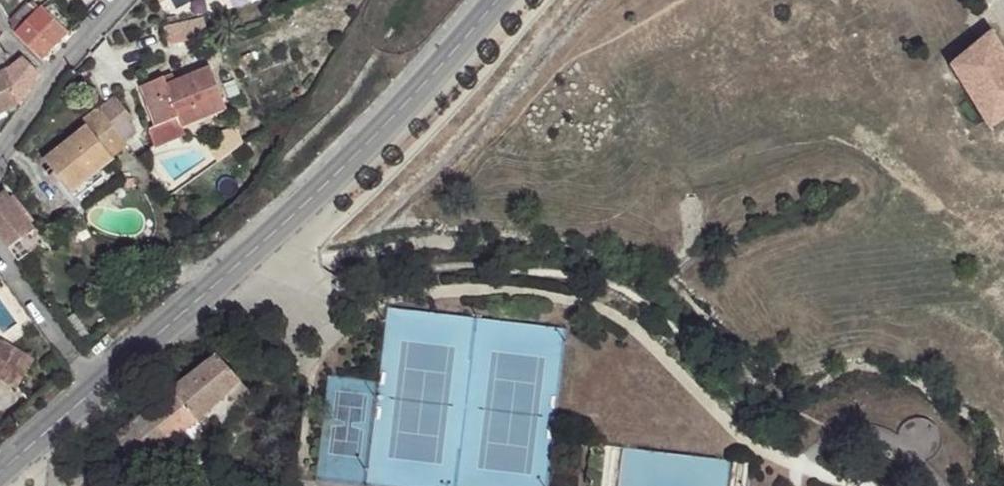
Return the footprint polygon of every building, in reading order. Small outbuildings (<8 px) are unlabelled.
[(15,32),(39,8),(33,2),(29,6),(27,5),(10,22),(13,27),(11,28),(15,32)] [(44,60),(67,34),(39,8),(15,32),(44,60)] [(203,19),(164,28),(168,45),(208,36),(203,19)] [(990,129),(1003,120),(1003,53),(991,32),(951,66),(990,129)] [(19,105),(40,74),(22,58),(18,63),(15,65),(7,70),(19,105)] [(181,128),(226,109),(210,66),(167,85),(164,77),(141,86),(155,127),(177,118),(181,128)] [(19,105),(7,70),(0,74),(0,115),(19,105)] [(123,140),(135,130),(129,123),(133,120),(115,98),(99,110),(123,140)] [(71,193),(99,171),(114,159),(112,157),(127,145),(123,140),(99,110),(98,108),(82,121),(87,126),(44,160),(71,193)] [(149,133),(154,146),(184,134),(181,128),(177,118),(155,127),(151,128),(149,130),(149,132),(149,133)] [(99,171),(71,193),(76,199),(104,176),(99,171)] [(124,179),(125,188),(134,188),(134,178),(124,179)] [(15,246),(23,258),(48,240),(24,210),(21,213),(4,192),(0,194),(0,238),(9,249),(15,246)] [(9,249),(17,262),(23,258),(15,246),(9,249)] [(27,354),(4,341),(0,342),(0,376),(19,387),(35,360),(27,354)] [(115,437),(139,465),(165,448),(179,437),(195,460),(196,463),(198,464),(200,464),(202,463),(204,463),(205,460),(205,457),(204,455),(208,449),(202,443),(242,409),(241,408),(227,393),(240,382),(218,357),(171,393),(115,437)] [(240,382),(227,393),(241,408),(254,397),(240,382)]
